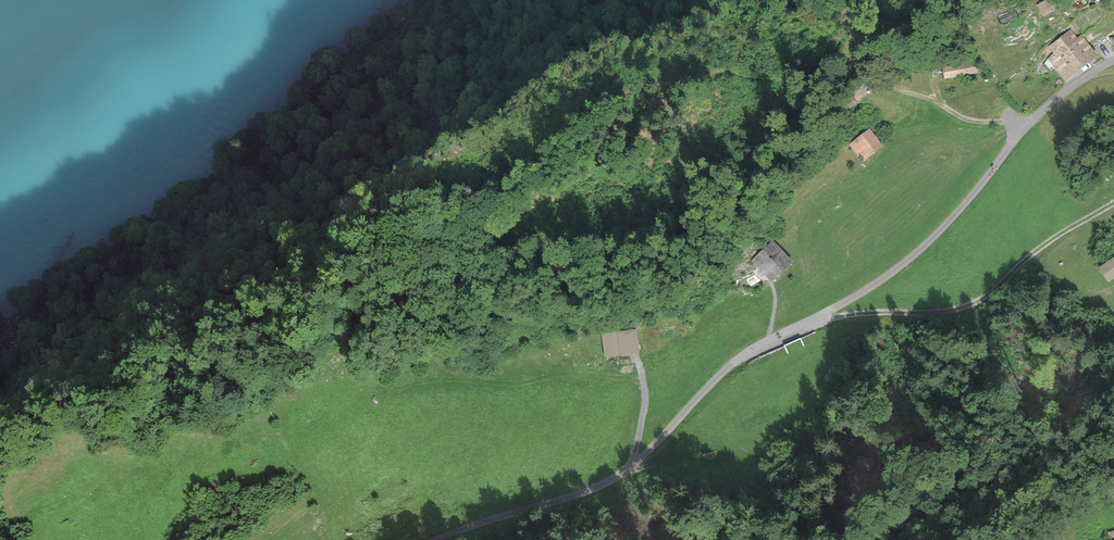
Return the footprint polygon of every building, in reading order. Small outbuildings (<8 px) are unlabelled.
[(1048,1),(1039,6),(1043,14),(1052,9),(1048,1)] [(1100,41),(1107,50),(1113,45),(1113,31),(1100,41)] [(1071,33),(1052,47),(1056,52),(1050,57),(1064,76),(1092,54),(1084,44),(1081,46),(1071,33)] [(946,68),(948,77),(975,72),(973,63),(946,68)] [(851,145),(862,159),(880,146),(869,132),(851,145)] [(772,243),(754,260),(770,278),(788,261),(772,243)] [(1113,260),(1101,268),(1112,284),(1113,282),(1113,262),(1113,260)] [(605,336),(607,353),(637,349),(634,332),(605,336)]
